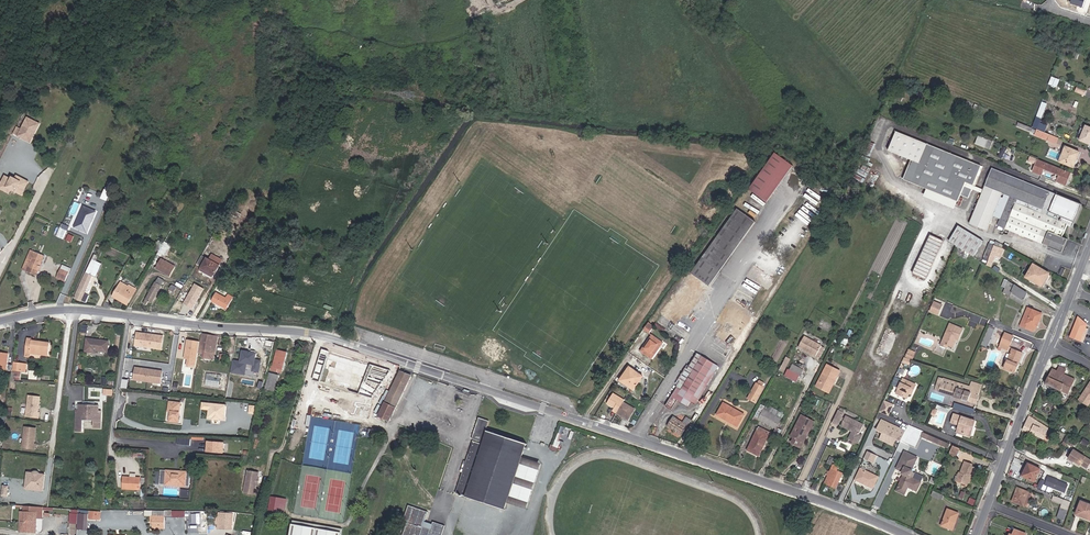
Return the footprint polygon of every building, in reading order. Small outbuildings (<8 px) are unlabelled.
[(1036,116),(1042,118),(1047,103),(1042,101),(1036,116)] [(31,143),(41,123),(26,115),(16,135),(31,143)] [(1089,144),(1089,128),(1086,126),(1084,131),(1080,130),(1079,134),(1082,135),(1080,141),(1089,145),(1089,144)] [(1048,141),(1050,136),(1036,131),(1035,135),(1048,141)] [(912,161),(905,180),(929,189),(958,201),(965,183),(973,186),(980,167),(897,134),(889,152),(912,161)] [(1058,139),(1050,136),(1048,141),(1056,144),(1058,139)] [(993,141),(983,137),(979,146),(989,150),(993,141)] [(871,144),(867,156),(871,158),(876,146),(871,144)] [(998,155),(1006,158),(1010,149),(1003,145),(998,155)] [(1065,148),(1062,154),(1059,161),(1059,162),(1073,168),(1079,154),(1065,148)] [(1059,161),(1062,154),(1049,149),(1047,156),(1059,161)] [(769,203),(795,167),(777,153),(750,189),(769,203)] [(876,163),(868,159),(865,164),(874,168),(876,163)] [(1065,187),(1071,172),(1038,159),(1032,172),(1041,176),(1043,170),(1059,176),(1056,183),(1065,187)] [(861,162),(853,177),(864,183),(871,168),(861,162)] [(1014,197),(1020,181),(992,169),(970,224),(986,231),(993,216),(1003,193),(1010,196),(1000,218),(996,226),(1001,228),(1014,197)] [(7,175),(1,186),(8,190),(9,188),(13,190),(17,193),(18,190),(24,193),(30,181),(22,177),(20,180),(14,176),(13,178),(7,175)] [(112,192),(115,184),(109,181),(105,189),(112,192)] [(1081,205),(1020,181),(1014,197),(1062,217),(1069,220),(1072,221),(1075,222),(1081,205)] [(1,186),(0,188),(0,189),(11,195),(13,190),(9,188),(8,190),(1,186)] [(955,209),(958,201),(929,189),(925,198),(955,209)] [(961,197),(967,201),(969,195),(971,192),(964,189),(961,197)] [(1003,193),(993,216),(1000,218),(1010,196),(1003,193)] [(1062,217),(1014,197),(1001,228),(1018,236),(1037,243),(1042,230),(1054,235),(1049,248),(1061,253),(1067,240),(1065,239),(1062,238),(1067,224),(1060,221),(1062,217)] [(87,233),(97,212),(84,206),(75,227),(80,230),(82,229),(83,231),(87,233)] [(690,274),(708,286),(710,287),(755,221),(737,209),(707,251),(690,274)] [(1072,221),(1069,220),(1067,224),(1062,238),(1065,239),(1067,234),(1072,221)] [(72,227),(71,230),(85,236),(87,233),(72,227)] [(974,257),(984,242),(960,227),(951,241),(974,257)] [(64,241),(68,233),(62,230),(59,238),(64,241)] [(1042,230),(1037,243),(1049,248),(1054,235),(1042,230)] [(927,277),(943,241),(932,233),(915,271),(927,277)] [(164,243),(159,240),(154,249),(159,251),(164,243)] [(984,257),(988,259),(993,246),(988,244),(984,257)] [(993,246),(988,259),(991,260),(993,261),(995,255),(1001,257),(1003,249),(999,248),(995,246),(993,246)] [(166,250),(164,248),(159,256),(163,258),(164,256),(166,257),(169,251),(166,250)] [(32,262),(36,253),(32,251),(28,260),(32,262)] [(28,260),(23,271),(38,277),(40,273),(43,265),(46,258),(36,253),(32,262),(28,260)] [(222,260),(212,255),(210,259),(220,265),(222,260)] [(207,259),(202,256),(197,264),(201,266),(201,268),(214,275),(220,265),(210,259),(207,258),(207,259)] [(84,294),(93,276),(96,277),(102,264),(92,259),(75,298),(81,301),(82,300),(86,302),(89,296),(84,294)] [(158,269),(171,277),(176,268),(163,260),(158,269)] [(1041,286),(1048,274),(1033,266),(1026,277),(1041,286)] [(771,284),(755,274),(756,272),(753,270),(749,278),(767,289),(771,284)] [(59,279),(66,282),(70,274),(63,271),(59,279)] [(112,296),(128,305),(138,289),(130,284),(129,286),(121,282),(112,296)] [(162,286),(155,282),(144,303),(146,305),(148,301),(152,303),(162,286)] [(193,309),(205,288),(195,282),(183,303),(193,309)] [(1010,297),(1015,286),(1009,282),(1004,292),(1008,294),(1008,295),(1010,297)] [(1021,304),(1027,293),(1015,286),(1010,297),(1021,304)] [(226,298),(217,292),(212,301),(226,309),(233,297),(228,295),(226,298)] [(713,337),(733,349),(751,317),(746,314),(749,310),(728,298),(716,320),(721,323),(713,337)] [(942,306),(934,303),(930,312),(938,316),(942,306)] [(1027,308),(1020,326),(1032,331),(1034,328),(1036,329),(1042,314),(1027,308)] [(1079,320),(1077,319),(1070,337),(1083,341),(1088,329),(1085,328),(1087,324),(1080,319),(1079,320)] [(657,322),(654,327),(664,335),(668,330),(657,322)] [(654,327),(648,323),(643,330),(649,334),(654,327)] [(964,329),(951,324),(943,342),(948,344),(948,346),(952,347),(956,337),(960,339),(964,329)] [(212,358),(217,335),(202,332),(198,352),(202,352),(202,356),(212,358)] [(1010,346),(1014,336),(1005,332),(1000,342),(1010,346)] [(160,348),(162,337),(152,336),(152,337),(142,336),(142,334),(137,334),(136,344),(160,348)] [(675,339),(681,344),(684,340),(678,335),(675,339)] [(652,336),(641,352),(643,353),(651,341),(655,343),(657,340),(652,336)] [(30,357),(30,354),(47,355),(49,342),(31,340),(31,339),(27,338),(25,357),(30,357)] [(108,341),(87,338),(85,351),(96,353),(96,351),(106,352),(108,341)] [(821,346),(806,338),(800,349),(816,357),(821,346)] [(186,359),(185,366),(196,367),(198,340),(186,339),(184,359),(186,359)] [(651,341),(643,353),(652,360),(663,344),(657,340),(655,343),(651,341)] [(1000,342),(999,346),(1009,350),(1010,346),(1000,342)] [(1015,373),(1023,353),(1012,349),(1004,368),(1015,373)] [(282,369),(287,352),(277,350),(273,366),(271,366),(270,370),(276,371),(277,367),(282,369)] [(244,364),(255,365),(256,355),(245,354),(244,364)] [(785,372),(791,358),(785,356),(780,370),(785,372)] [(694,370),(678,395),(676,398),(687,405),(690,401),(695,403),(717,367),(702,357),(694,370)] [(28,364),(14,362),(13,370),(27,372),(28,364)] [(790,373),(800,378),(804,371),(794,365),(790,373)] [(161,383),(162,369),(134,366),(132,380),(161,383)] [(833,384),(836,385),(842,373),(828,366),(817,387),(829,393),(833,384)] [(1057,370),(1052,368),(1045,383),(1068,394),(1075,379),(1064,373),(1066,369),(1059,366),(1057,370)] [(689,367),(674,392),(678,395),(694,370),(689,367)] [(356,368),(354,379),(362,381),(365,370),(356,368)] [(633,390),(642,376),(630,368),(620,381),(633,390)] [(410,375),(399,371),(386,398),(380,395),(373,408),(379,411),(377,415),(387,420),(410,375)] [(277,378),(278,374),(269,372),(264,390),(268,391),(271,380),(273,380),(274,377),(277,378)] [(798,382),(800,378),(790,373),(788,377),(798,382)] [(953,381),(942,377),(941,378),(938,377),(934,390),(976,404),(979,396),(977,396),(981,384),(971,381),(969,386),(953,381)] [(912,390),(915,391),(917,384),(904,378),(897,393),(908,398),(910,394),(912,390)] [(1088,381),(1078,398),(1088,404),(1089,401),(1089,382),(1088,381)] [(763,387),(759,385),(757,384),(749,399),(757,404),(765,388),(763,387)] [(613,410),(617,412),(629,419),(635,409),(623,401),(625,399),(613,392),(607,402),(612,405),(614,405),(614,406),(615,407),(613,410)] [(787,394),(785,398),(789,400),(785,406),(789,408),(795,398),(787,394)] [(38,413),(40,397),(29,396),(26,416),(39,418),(40,413),(38,413)] [(892,404),(884,401),(879,412),(887,416),(892,404)] [(169,402),(168,411),(169,411),(168,420),(177,421),(179,403),(169,402)] [(208,405),(201,404),(200,412),(202,413),(201,415),(210,415),(210,416),(212,418),(216,418),(218,417),(218,416),(225,417),(226,404),(208,402),(208,405)] [(974,414),(975,408),(954,402),(953,408),(974,414)] [(737,426),(743,415),(723,404),(717,414),(737,426)] [(100,429),(101,411),(98,411),(97,411),(97,406),(80,405),(80,409),(80,411),(79,410),(76,410),(76,432),(82,433),(82,418),(93,418),(93,429),(100,429)] [(758,420),(775,429),(781,419),(777,416),(779,412),(766,405),(758,420)] [(844,412),(838,409),(834,417),(840,420),(844,412)] [(974,421),(953,415),(951,423),(958,425),(955,433),(962,435),(963,433),(968,434),(970,426),(972,427),(974,421)] [(1029,415),(1023,429),(1043,438),(1047,428),(1036,420),(1029,415)] [(862,425),(845,416),(840,426),(851,432),(847,439),(856,444),(860,436),(857,434),(862,425)] [(681,435),(687,426),(685,424),(674,417),(668,427),(681,435)] [(804,442),(814,423),(802,417),(792,437),(794,438),(792,444),(803,450),(806,443),(804,442)] [(489,421),(479,418),(473,439),(483,442),(483,444),(474,441),(467,461),(463,472),(456,493),(504,509),(507,501),(521,456),(526,443),(488,430),(486,434),(484,433),(489,421)] [(243,427),(250,428),(252,420),(244,419),(243,427)] [(902,440),(905,432),(881,421),(877,431),(883,434),(880,440),(893,446),(896,439),(901,442),(902,440)] [(816,423),(814,423),(804,442),(806,443),(816,423)] [(916,429),(908,425),(905,432),(902,440),(909,444),(916,429)] [(963,433),(962,435),(970,437),(972,427),(970,426),(968,434),(963,433)] [(34,444),(36,429),(25,427),(23,448),(35,449),(36,444),(34,444)] [(757,433),(767,437),(769,433),(760,428),(757,433)] [(916,447),(921,437),(923,432),(916,429),(909,444),(916,447)] [(759,456),(767,437),(757,433),(756,432),(747,451),(759,456)] [(948,449),(950,444),(923,432),(921,437),(948,449)] [(528,436),(526,441),(556,451),(558,446),(528,436)] [(1085,445),(1088,441),(1082,437),(1079,442),(1085,445)] [(224,443),(208,441),(207,450),(223,452),(224,443)] [(956,457),(960,449),(954,446),(950,454),(956,457)] [(1089,461),(1089,458),(1073,448),(1068,458),(1073,461),(1073,460),(1080,464),(1080,463),(1087,467),(1089,461)] [(875,464),(879,456),(868,451),(864,458),(875,464)] [(913,462),(916,464),(919,458),(905,452),(897,469),(902,472),(903,474),(903,475),(896,491),(904,495),(908,487),(916,491),(923,476),(913,472),(910,470),(913,462)] [(521,456),(507,501),(527,507),(541,462),(521,456)] [(971,476),(973,477),(977,467),(973,466),(974,464),(965,460),(957,480),(967,485),(971,476)] [(1034,481),(1040,469),(1028,463),(1022,475),(1034,481)] [(835,489),(843,474),(833,470),(834,468),(832,467),(823,484),(835,489)] [(872,489),(877,478),(861,469),(855,480),(872,489)] [(258,478),(259,472),(249,470),(246,492),(256,493),(258,482),(258,478)] [(177,473),(166,473),(165,484),(184,485),(186,471),(177,471),(177,473)] [(34,473),(27,472),(25,487),(42,490),(44,475),(38,474),(37,473),(36,472),(34,473)] [(1064,492),(1068,484),(1048,476),(1045,484),(1064,492)] [(140,478),(124,477),(123,488),(139,489),(140,478)] [(1023,506),(1024,505),(1028,492),(1028,491),(1016,486),(1011,501),(1023,506)] [(181,496),(188,497),(189,489),(181,489),(181,496)] [(931,496),(941,500),(943,496),(932,492),(931,496)] [(1061,503),(1068,506),(1069,501),(1054,495),(1052,499),(1061,503)] [(280,511),(283,499),(270,497),(268,509),(280,511)] [(1089,519),(1089,504),(1080,500),(1075,515),(1085,519),(1086,517),(1089,519)] [(1063,520),(1068,506),(1061,503),(1056,517),(1063,520)] [(446,525),(433,521),(431,527),(424,525),(428,511),(409,505),(404,519),(408,520),(403,534),(442,534),(446,525)] [(79,509),(77,529),(88,529),(89,510),(79,509)] [(153,523),(152,528),(163,528),(164,509),(153,509),(153,515),(153,523)] [(952,530),(958,514),(947,509),(941,526),(952,530)] [(22,521),(21,531),(36,531),(37,512),(24,511),(24,521),(22,521)] [(219,528),(233,529),(234,512),(220,511),(219,528)] [(196,514),(186,514),(186,523),(196,523),(196,514)] [(288,515),(284,534),(344,534),(346,525),(288,515)]
